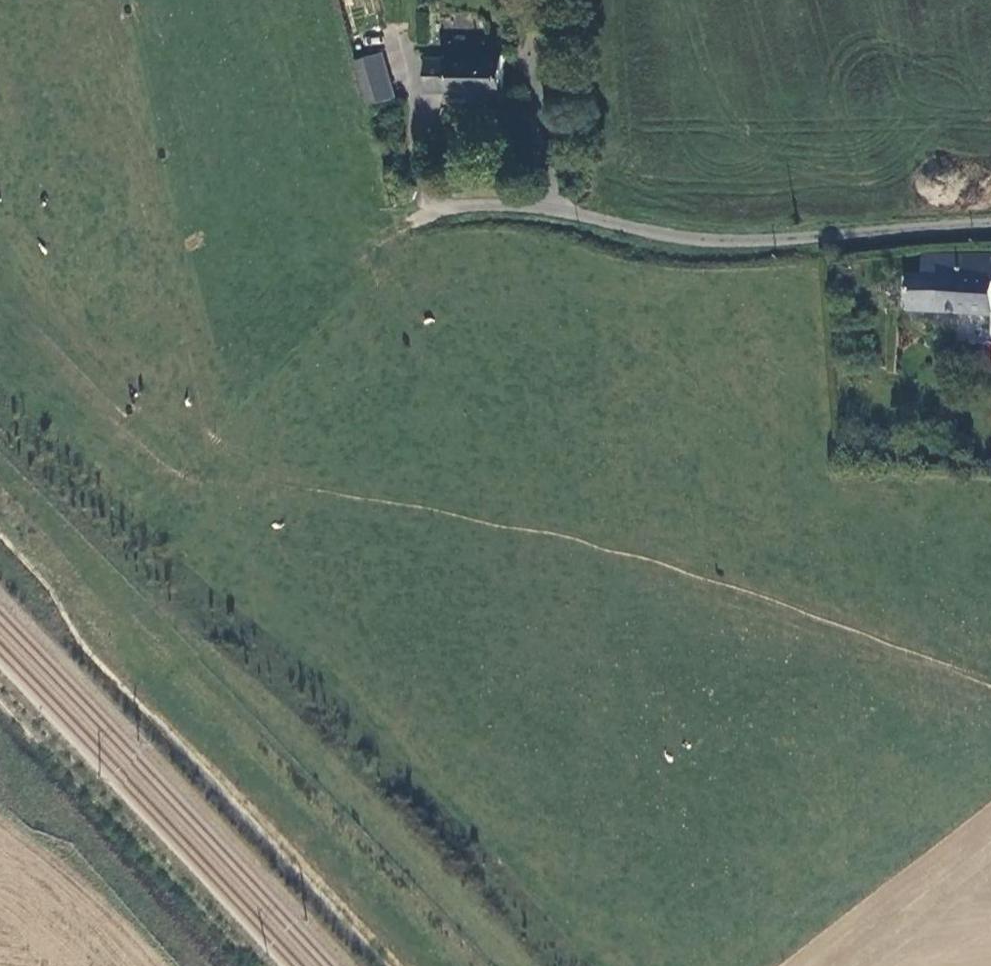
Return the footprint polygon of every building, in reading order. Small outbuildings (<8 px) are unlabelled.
[(395,97),(382,52),(355,59),(368,105),(395,97)] [(503,94),(504,56),(450,55),(450,60),(431,60),(430,91),(449,92),(449,96),(470,96),(470,93),(503,94)] [(908,313),(990,316),(990,257),(924,258),(925,274),(909,277),(908,313)] [(990,370),(990,366),(990,345),(976,344),(974,369),(990,370)]
